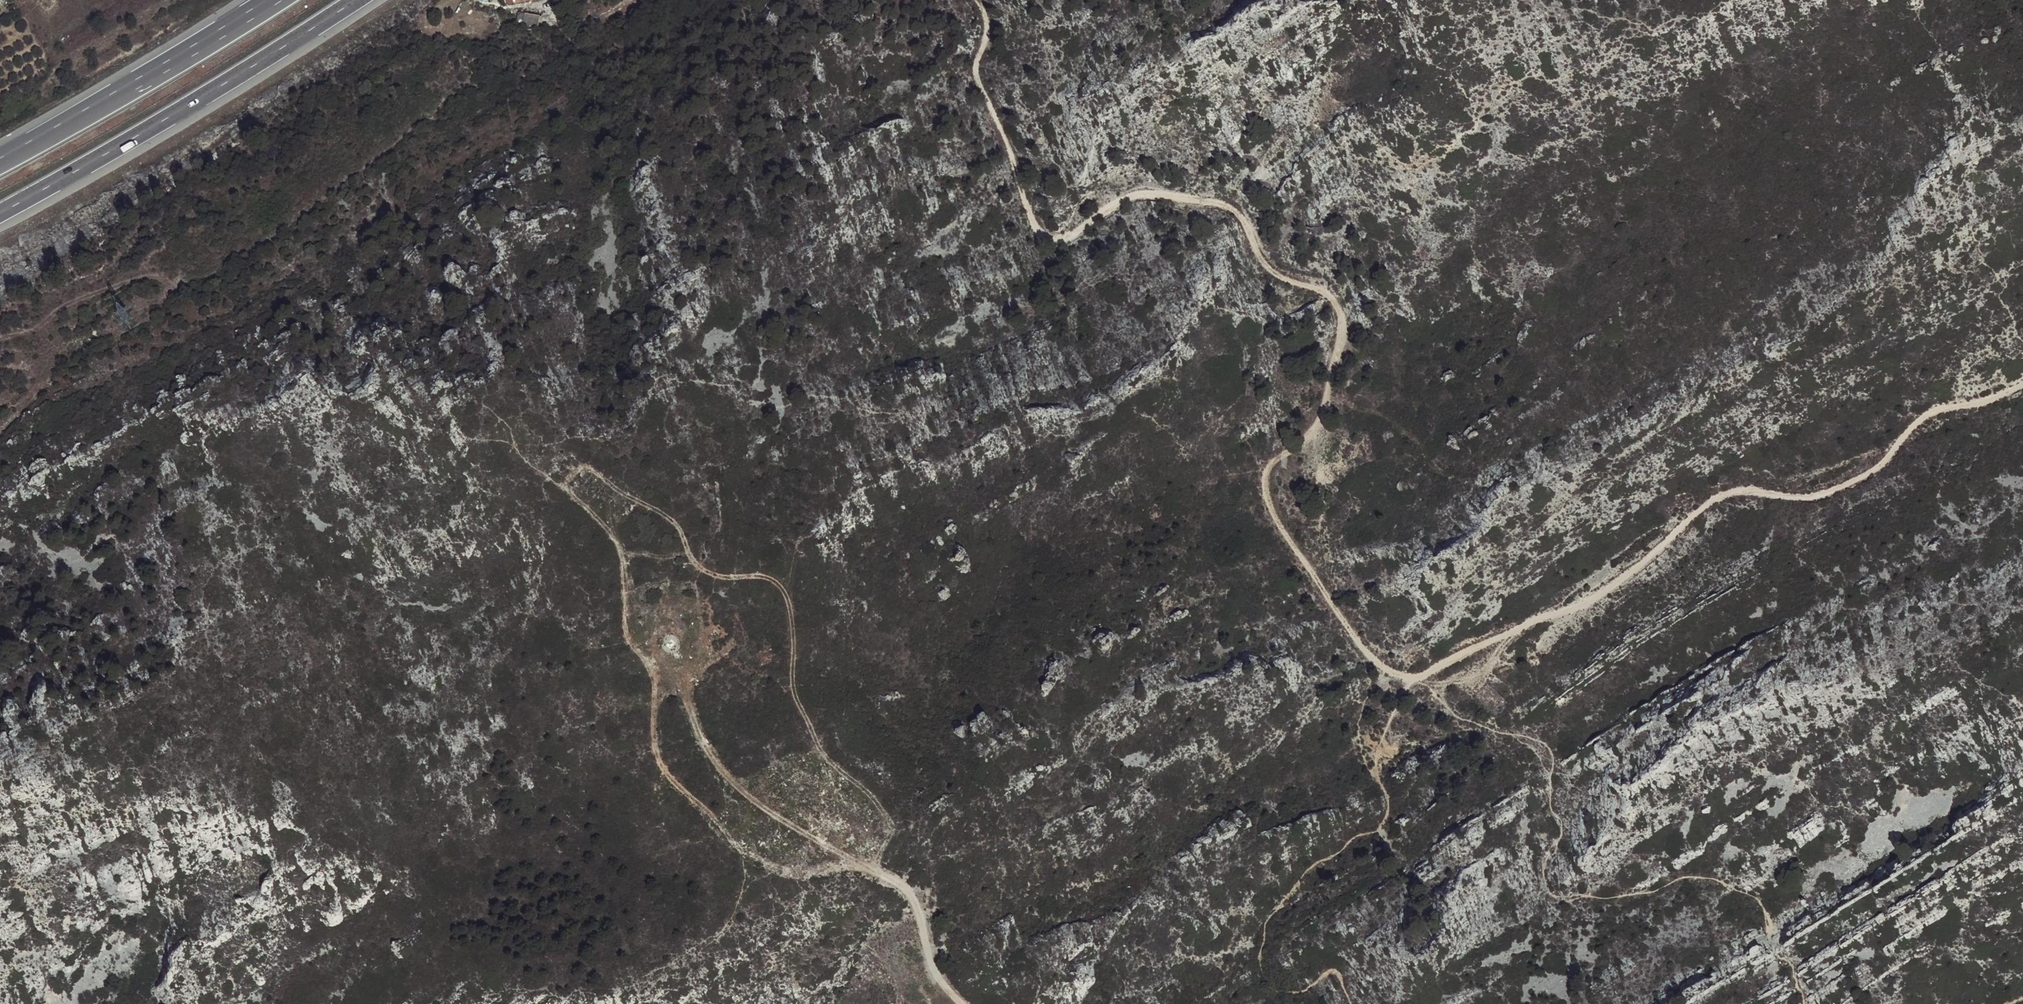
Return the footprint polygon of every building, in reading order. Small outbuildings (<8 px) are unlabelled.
[(540,25),(541,14),(520,11),(518,22),(540,25)]
